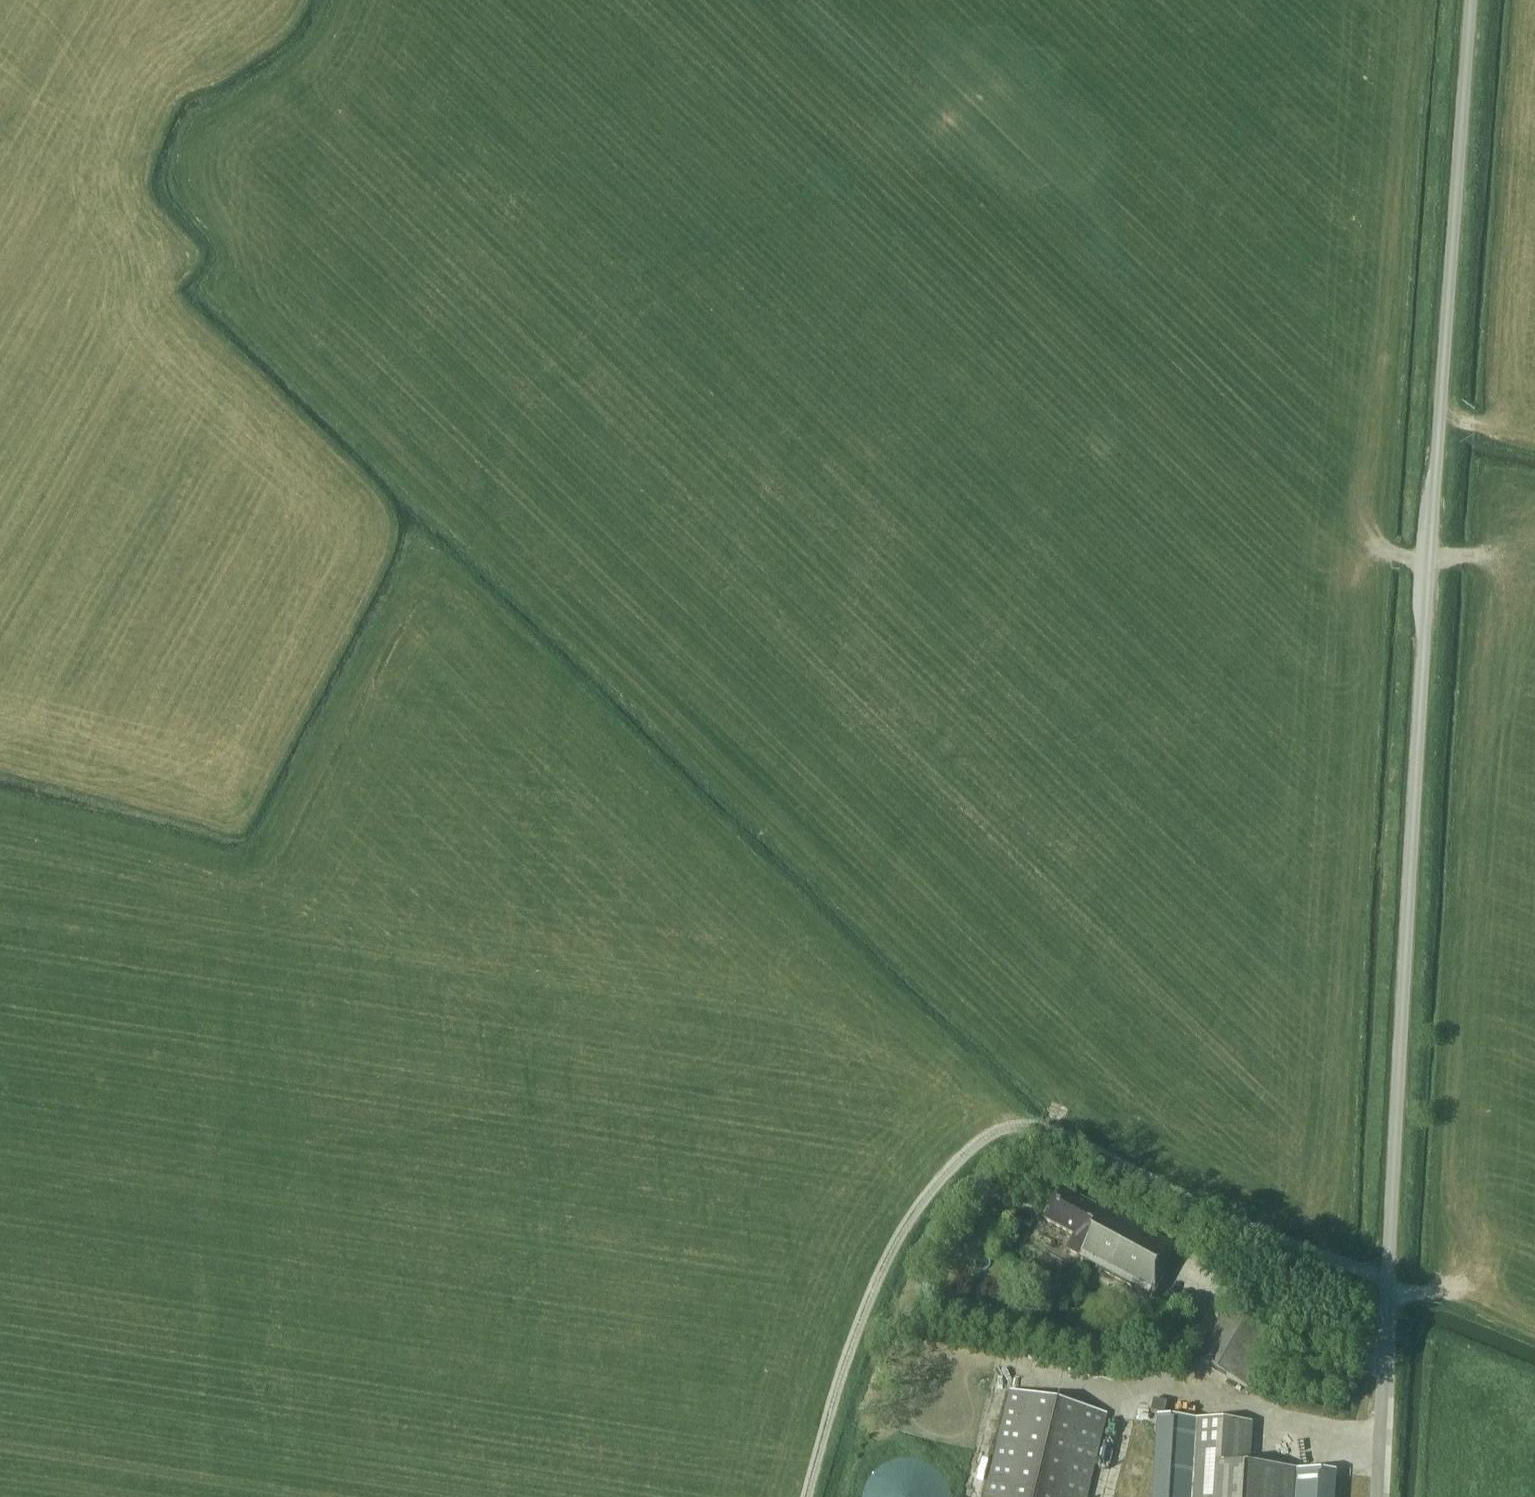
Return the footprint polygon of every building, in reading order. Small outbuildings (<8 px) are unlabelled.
[(1095,1209),(1059,1190),(1043,1219),(1074,1236),(1067,1249),(1078,1255),(1074,1261),(1150,1302),(1181,1245),(1100,1201),(1095,1209)] [(1284,1341),(1230,1308),(1198,1362),(1252,1394),(1284,1341)] [(1006,1392),(981,1496),(1085,1496),(1104,1415),(1006,1392)] [(1164,1401),(1150,1398),(1148,1411),(1161,1414),(1164,1401)] [(1337,1473),(1248,1468),(1251,1424),(1157,1418),(1152,1496),(1335,1496),(1337,1473)]
